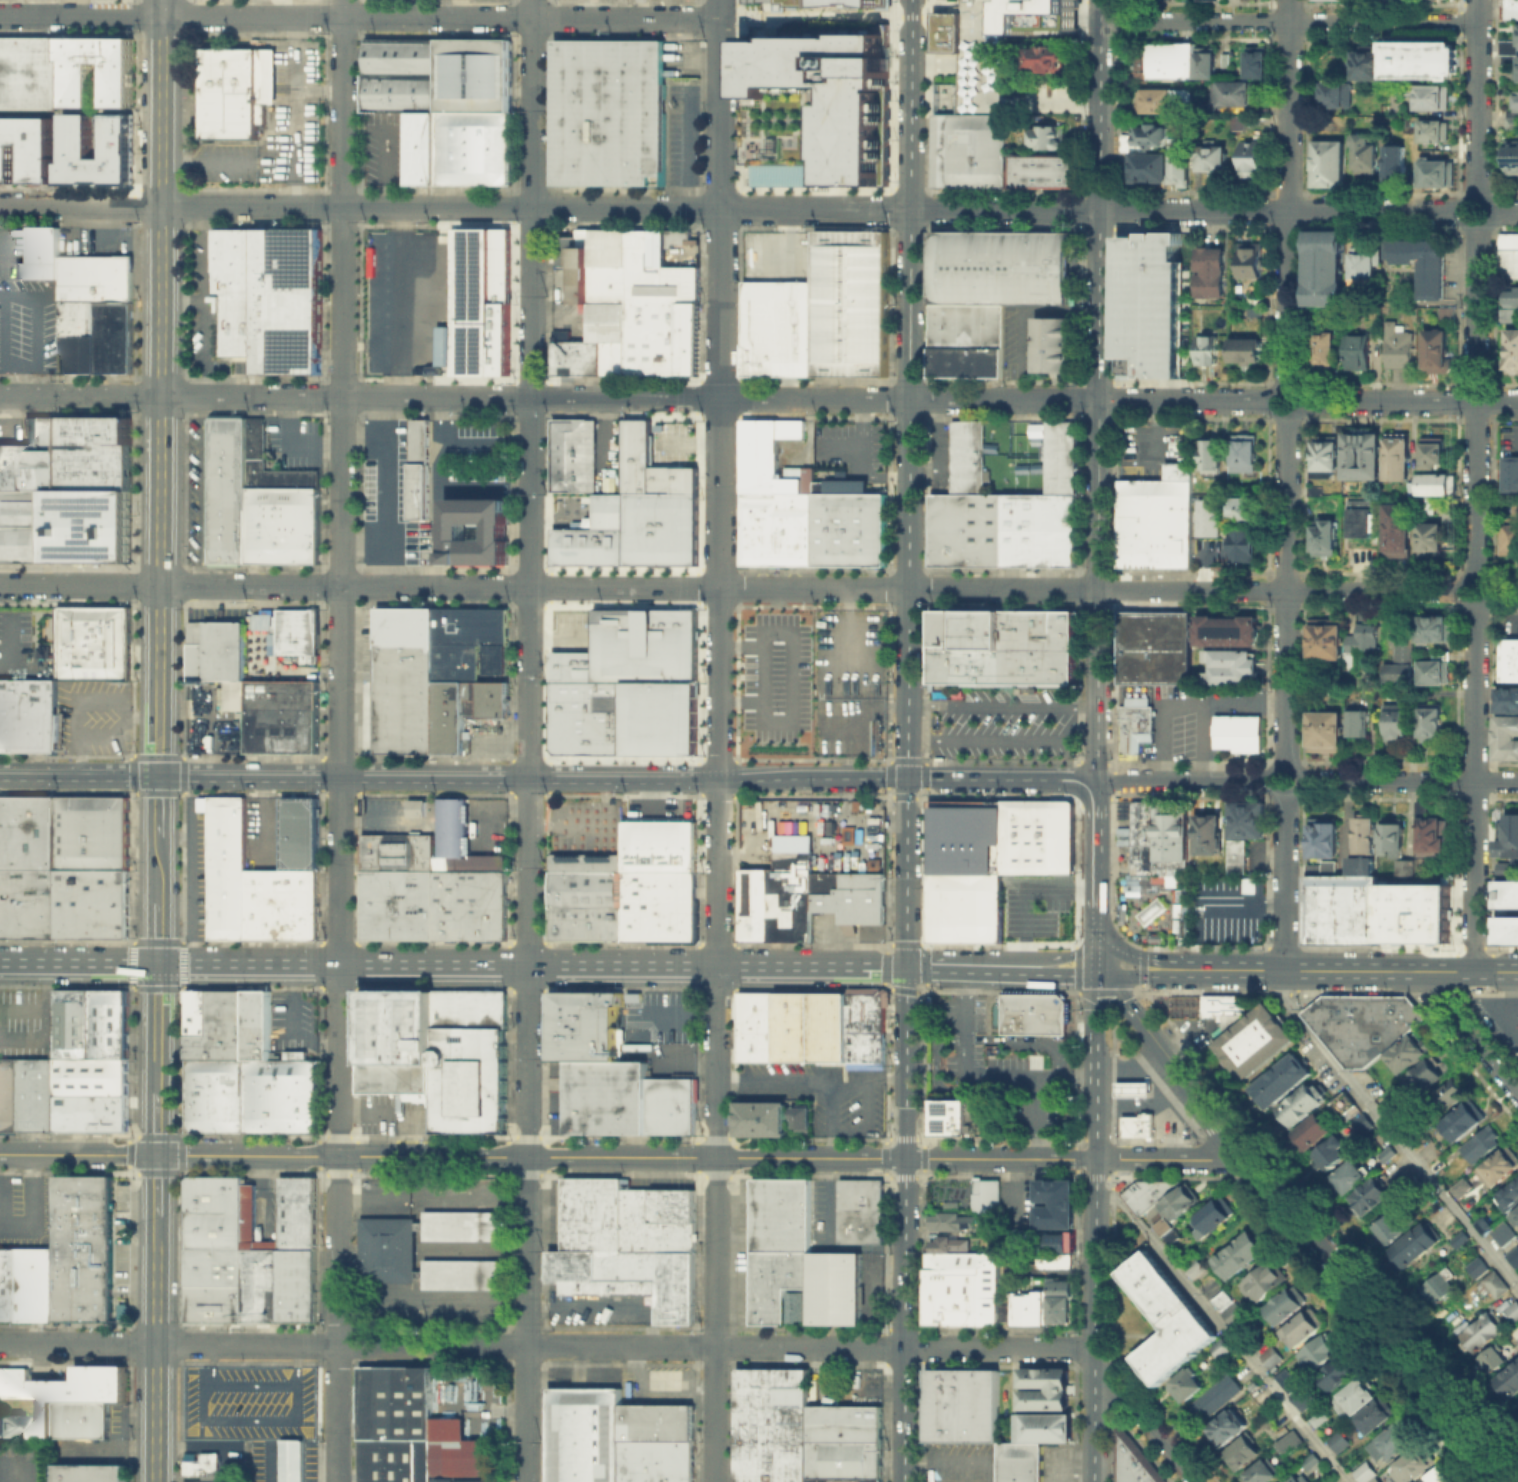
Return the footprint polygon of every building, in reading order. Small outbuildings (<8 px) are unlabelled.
[(957,11),(957,0),(1003,0),(1003,44),(1003,114),(957,114),(957,51),(957,11)] [(1003,44),(1003,0),(1080,0),(1080,44),(1003,44)] [(1505,19),(1500,0),(1517,0),(1517,19),(1505,19)] [(957,11),(957,51),(931,51),(931,11),(957,11)] [(741,40),(757,40),(757,29),(781,29),(781,27),(803,20),(862,20),(862,22),(887,22),(887,45),(883,45),(883,56),(888,56),(887,186),(824,185),(751,185),(751,164),(741,164),(741,97),(741,40)] [(60,111),(0,111),(0,38),(60,38),(60,61),(60,111)] [(60,38),(60,61),(65,61),(65,108),(92,109),(92,64),(106,64),(106,108),(134,108),(134,38),(60,38)] [(438,74),(364,73),(365,38),(438,38),(438,74)] [(438,38),(509,38),(509,111),(437,111),(438,74),(438,38)] [(554,38),(664,39),(663,185),(553,185),(554,38)] [(1382,40),(1382,50),(1384,50),(1384,77),(1441,77),(1441,79),(1452,79),(1452,73),(1457,73),(1457,46),(1452,46),(1452,40),(1382,40)] [(1517,55),(1517,64),(1503,64),(1503,55),(1500,55),(1500,40),(1517,40),(1517,55)] [(1151,81),(1151,43),(1195,44),(1195,81),(1151,81)] [(1055,45),(1055,47),(1063,47),(1067,50),(1067,67),(1069,69),(1069,71),(1068,73),(1067,74),(1064,74),(1063,73),(1062,72),(1062,71),(1026,71),(1026,47),(1041,47),(1042,45),(1055,45)] [(1200,79),(1200,48),(1217,48),(1217,79),(1200,79)] [(202,50),(248,50),(277,50),(277,105),(265,105),(264,124),(257,124),(257,139),(202,139),(202,50)] [(1247,78),(1247,50),(1269,51),(1269,79),(1247,78)] [(1353,50),(1381,50),(1381,78),(1352,78),(1353,50)] [(438,74),(437,111),(406,111),(364,111),(364,73),(438,74)] [(1320,82),(1347,82),(1347,105),(1320,105),(1320,82)] [(1414,84),(1448,84),(1448,109),(1414,109),(1414,84)] [(1219,108),(1219,85),(1258,85),(1258,108),(1219,108)] [(1141,113),(1141,91),(1194,91),(1194,113),(1141,113)] [(406,184),(406,111),(437,111),(509,111),(508,185),(406,184)] [(64,115),(64,164),(61,164),(61,185),(132,184),(132,114),(105,114),(105,160),(91,160),(91,115),(64,115)] [(931,114),(930,187),(1002,188),(1003,114),(957,114),(931,114)] [(1230,129),(1243,129),(1243,116),(1230,116),(1230,129)] [(57,184),(56,118),(0,118),(0,184),(17,185),(17,146),(27,146),(27,184),(57,184)] [(1447,118),(1447,141),(1418,141),(1418,118),(1447,118)] [(1509,119),(1517,120),(1517,129),(1509,129),(1509,119)] [(1067,125),(1067,141),(1066,141),(1066,146),(1063,149),(1040,148),(1040,146),(1032,146),(1032,129),(1040,129),(1040,124),(1067,125)] [(1141,152),(1125,152),(1125,137),(1137,137),(1137,126),(1170,126),(1170,146),(1141,146),(1141,152)] [(1369,133),(1369,142),(1376,142),(1376,171),(1351,172),(1351,133),(1369,133)] [(1313,185),(1313,139),(1344,139),(1344,185),(1313,185)] [(1263,142),(1263,179),(1244,179),(1244,142),(1263,142)] [(1508,143),(1517,143),(1517,177),(1508,177),(1508,143)] [(1384,144),(1404,144),(1404,179),(1384,179),(1384,144)] [(1200,150),(1227,150),(1227,175),(1200,175),(1200,150)] [(1167,152),(1130,152),(1129,182),(1167,182),(1167,152)] [(1188,185),(1188,152),(1170,152),(1169,185),(1188,185)] [(1419,157),(1449,157),(1449,186),(1419,185),(1419,157)] [(1012,158),(1074,158),(1074,187),(1012,187),(1012,158)] [(14,263),(28,263),(28,227),(59,227),(59,256),(78,256),(131,256),(132,300),(58,300),(58,280),(14,279),(14,263)] [(450,227),(509,227),(508,374),(449,374),(450,300),(450,227)] [(574,246),(574,267),(552,267),(553,234),(575,235),(575,228),(589,228),(589,246),(574,246)] [(589,246),(589,228),(625,228),(625,266),(589,266),(589,246)] [(664,266),(625,266),(625,228),(665,228),(665,244),(665,251),(664,266)] [(665,228),(688,228),(688,238),(698,238),(698,242),(683,242),(683,244),(665,244),(665,228)] [(214,230),(322,231),(321,377),(255,376),(255,357),(223,357),(224,314),(219,314),(220,303),(213,303),(214,230)] [(812,230),(884,230),(883,377),(811,376),(811,281),(812,230)] [(928,231),(1067,232),(1067,304),(1002,303),(927,303),(928,231)] [(1121,373),(1121,357),(1116,357),(1117,236),(1138,236),(1138,239),(1141,239),(1141,232),(1155,232),(1155,234),(1157,234),(1157,231),(1180,231),(1180,243),(1176,243),(1176,260),(1180,260),(1179,377),(1151,377),(1151,376),(1147,376),(1147,377),(1140,377),(1140,373),(1121,373)] [(1305,233),(1305,308),(1343,308),(1343,233),(1305,233)] [(1500,233),(1517,233),(1517,272),(1500,272),(1500,233)] [(1446,262),(1446,299),(1421,299),(1422,262),(1391,262),(1391,243),(1446,243),(1446,262)] [(1242,245),(1264,245),(1264,278),(1242,278),(1242,245)] [(574,267),(574,246),(589,246),(589,266),(625,266),(625,302),(588,302),(574,301),(574,267)] [(1227,250),(1227,300),(1199,300),(1199,275),(1207,275),(1207,271),(1199,271),(1199,250),(1227,250)] [(665,251),(680,251),(680,266),(664,266),(665,251)] [(1383,252),(1383,267),(1377,267),(1377,285),(1355,285),(1355,252),(1383,252)] [(625,266),(664,266),(680,266),(697,266),(697,302),(625,302),(625,266)] [(739,281),(811,281),(811,376),(739,376),(739,281)] [(1509,288),(1517,288),(1517,309),(1509,309),(1509,288)] [(132,302),(58,302),(57,374),(132,375),(132,302)] [(588,302),(625,302),(625,341),(601,341),(600,375),(552,375),(552,329),(569,329),(569,340),(588,340),(588,302)] [(625,302),(697,302),(697,375),(624,375),(625,341),(625,302)] [(927,303),(1002,303),(1001,378),(927,378),(927,303)] [(1513,308),(1499,307),(1499,321),(1513,321),(1513,308)] [(1441,323),(1441,309),(1456,309),(1456,323),(1441,323)] [(1073,316),(1073,371),(1037,371),(1037,316),(1073,316)] [(1387,368),(1387,331),(1414,331),(1414,368),(1387,368)] [(1314,365),(1314,333),(1338,333),(1338,365),(1314,365)] [(1426,370),(1426,333),(1449,333),(1449,370),(1426,370)] [(1508,333),(1517,333),(1517,368),(1508,368),(1508,333)] [(1350,368),(1350,337),(1371,337),(1371,368),(1350,368)] [(1201,339),(1219,339),(1218,364),(1201,364),(1201,339)] [(601,341),(625,341),(624,375),(600,375),(601,341)] [(1263,341),(1263,362),(1236,362),(1236,341),(1263,341)] [(438,365),(438,373),(424,373),(424,365),(438,365)] [(207,416),(246,416),(246,486),(317,487),(317,563),(206,563),(207,416)] [(317,487),(246,486),(246,416),(265,417),(265,468),(318,468),(317,487)] [(24,446),(0,445),(0,493),(50,493),(61,493),(61,417),(25,417),(24,446)] [(61,417),(61,493),(132,493),(132,417),(61,417)] [(426,519),(409,519),(410,417),(427,417),(426,519)] [(551,527),(550,564),(697,564),(697,466),(650,466),(650,418),(624,418),(624,492),(595,492),(592,492),(592,527),(551,527)] [(551,418),(551,492),(592,492),(595,492),(595,418),(551,418)] [(740,419),(803,419),(803,437),(775,437),(775,493),(740,493),(740,419)] [(950,420),(984,421),(983,493),(950,493),(950,420)] [(1046,420),(1075,421),(1074,493),(1045,493),(1046,420)] [(1410,434),(1410,482),(1389,481),(1389,433),(1410,434)] [(1346,481),(1346,435),(1382,435),(1382,481),(1346,481)] [(1236,436),(1258,436),(1258,474),(1236,474),(1236,436)] [(1338,438),(1338,477),(1318,477),(1318,438),(1338,438)] [(1421,465),(1421,439),(1446,439),(1446,466),(1421,465)] [(1207,443),(1222,443),(1222,476),(1207,476),(1207,443)] [(1506,460),(1517,460),(1517,491),(1506,491),(1506,460)] [(1164,461),(1188,462),(1188,465),(1192,465),(1191,567),(1118,567),(1119,479),(1164,479),(1164,461)] [(1419,496),(1419,476),(1453,476),(1452,496),(1419,496)] [(1310,498),(1310,488),(1326,488),(1326,498),(1310,498)] [(740,493),(775,493),(811,492),(811,566),(740,566),(740,493)] [(811,492),(883,492),(884,566),(811,566),(811,492)] [(50,565),(0,564),(0,493),(50,493),(50,565)] [(132,493),(61,493),(50,493),(50,565),(131,565),(132,493)] [(929,493),(950,493),(983,493),(1002,493),(1001,565),(929,565),(929,493)] [(1002,493),(1045,493),(1074,493),(1074,566),(1001,565),(1002,493)] [(443,551),(451,552),(459,552),(467,552),(475,552),(483,552),(491,552),(498,552),(506,552),(506,530),(507,498),(444,497),(443,530),(443,551)] [(1233,522),(1233,500),(1258,500),(1258,522),(1233,522)] [(1202,536),(1202,501),(1223,501),(1223,536),(1202,536)] [(1351,537),(1352,502),(1376,502),(1376,537),(1351,537)] [(1436,503),(1436,515),(1426,515),(1426,503),(1436,503)] [(1511,503),(1517,503),(1517,516),(1510,516),(1511,503)] [(1389,553),(1389,509),(1413,509),(1412,553),(1389,553)] [(1313,557),(1314,517),(1338,517),(1338,557),(1313,557)] [(1503,522),(1517,522),(1517,556),(1503,556),(1503,522)] [(1421,551),(1421,526),(1444,526),(1444,552),(1421,551)] [(1257,530),(1257,565),(1236,565),(1236,530),(1257,530)] [(451,552),(443,551),(443,563),(451,563),(451,552)] [(459,552),(451,552),(451,563),(459,563),(459,552)] [(467,552),(459,552),(459,563),(467,563),(467,552)] [(475,552),(467,552),(467,563),(475,564),(475,552)] [(483,552),(475,552),(475,564),(483,564),(483,552)] [(491,552),(483,552),(483,564),(490,564),(491,552)] [(498,552),(491,552),(490,564),(498,564),(498,552)] [(498,552),(498,564),(506,564),(506,552),(498,552)] [(57,606),(56,680),(129,680),(129,607),(57,606)] [(377,607),(435,607),(434,680),(434,753),(376,752),(377,607)] [(485,643),(478,643),(478,680),(463,680),(434,680),(435,607),(508,608),(507,643),(485,643)] [(317,608),(317,653),(276,653),(276,652),(267,652),(268,629),(252,629),(252,621),(252,613),(272,613),(272,615),(276,615),(276,608),(317,608)] [(557,753),(550,748),(551,651),(592,651),(592,608),(695,609),(694,755),(631,754),(557,753)] [(929,685),(1074,686),(1075,612),(930,611),(929,685)] [(1117,611),(1190,611),(1190,683),(1151,683),(1122,684),(1117,684),(1117,611)] [(1196,643),(1196,614),(1212,614),(1212,617),(1239,617),(1239,615),(1257,615),(1257,643),(1196,643)] [(1455,618),(1455,643),(1422,643),(1422,618),(1455,618)] [(204,620),(203,679),(187,679),(187,620),(204,620)] [(203,679),(204,620),(244,621),(244,679),(244,709),(224,709),(224,679),(203,679)] [(1312,661),(1312,624),(1344,624),(1343,661),(1312,661)] [(1378,651),(1349,651),(1349,636),(1360,636),(1360,625),(1378,625),(1378,651)] [(1517,681),(1517,638),(1501,638),(1501,681),(1517,681)] [(1414,684),(1388,684),(1388,665),(1397,665),(1397,640),(1414,640),(1414,684)] [(485,643),(507,643),(507,672),(485,672),(485,643)] [(1251,649),(1251,657),(1256,657),(1256,675),(1251,675),(1251,683),(1204,683),(1204,672),(1210,672),(1210,660),(1204,660),(1204,649),(1251,649)] [(1346,671),(1346,654),(1357,654),(1357,671),(1346,671)] [(1420,683),(1420,662),(1451,663),(1451,683),(1420,683)] [(56,754),(56,680),(0,679),(0,753),(56,754)] [(281,680),(280,753),(244,753),(244,709),(244,679),(281,680)] [(280,753),(281,680),(317,680),(316,753),(280,753)] [(463,680),(462,717),(462,753),(434,753),(434,680),(463,680)] [(463,680),(478,680),(507,680),(507,717),(462,717),(463,680)] [(1503,690),(1517,690),(1517,711),(1502,711),(1503,690)] [(1121,704),(1122,705),(1151,705),(1151,739),(1138,739),(1138,753),(1120,753),(1121,704)] [(1386,736),(1387,705),(1410,705),(1409,736),(1386,736)] [(1423,740),(1423,707),(1444,707),(1444,740),(1423,740)] [(1349,737),(1349,711),(1370,711),(1370,737),(1349,737)] [(1311,748),(1311,713),(1344,713),(1344,749),(1311,748)] [(1214,715),(1260,715),(1260,751),(1232,751),(1232,747),(1214,747),(1214,715)] [(1515,741),(1517,741),(1517,760),(1497,760),(1497,717),(1517,717),(1517,735),(1515,735),(1515,741)] [(118,733),(124,738),(118,745),(112,740),(118,733)] [(212,794),(249,794),(249,868),(249,936),(212,936),(212,794)] [(284,794),(318,794),(318,868),(284,868),(284,794)] [(18,867),(0,867),(0,795),(54,795),(54,867),(18,867)] [(126,867),(54,867),(54,795),(126,795),(126,867)] [(465,803),(468,803),(468,821),(465,820),(465,835),(470,835),(470,852),(505,852),(505,868),(469,868),(433,868),(433,833),(433,796),(465,796),(465,803)] [(425,816),(407,816),(407,799),(425,799),(425,816)] [(1000,800),(1073,800),(1073,872),(1000,872),(1000,941),(929,942),(929,872),(929,800),(1000,800)] [(1228,800),(1263,800),(1263,835),(1228,835),(1228,800)] [(1116,801),(1152,801),(1152,829),(1132,829),(1132,817),(1116,817),(1116,801)] [(1155,805),(1187,805),(1187,859),(1186,859),(1186,868),(1176,868),(1176,873),(1153,873),(1153,856),(1155,856),(1155,805)] [(1423,821),(1417,821),(1417,805),(1431,805),(1430,820),(1447,820),(1447,858),(1423,858),(1423,821)] [(811,871),(811,912),(811,940),(738,940),(738,868),(774,868),(774,812),(812,812),(811,871)] [(1197,812),(1223,812),(1223,852),(1197,852),(1197,812)] [(1503,813),(1517,813),(1517,855),(1495,855),(1495,838),(1503,838),(1503,813)] [(1358,853),(1358,818),(1377,818),(1377,853),(1358,853)] [(1405,818),(1405,851),(1391,851),(1391,856),(1385,856),(1385,818),(1405,818)] [(694,871),(658,870),(622,870),(622,853),(623,819),(694,820),(694,871)] [(1312,856),(1312,820),(1341,820),(1341,856),(1312,856)] [(1152,829),(1152,844),(1132,844),(1116,844),(1116,829),(1132,829),(1152,829)] [(361,832),(433,833),(433,868),(361,867),(361,832)] [(1227,839),(1245,839),(1245,872),(1227,872),(1227,839)] [(1132,844),(1152,844),(1152,873),(1132,873),(1132,844)] [(551,907),(577,907),(577,939),(622,939),(622,870),(622,853),(551,853),(551,894),(551,907)] [(1511,856),(1517,857),(1517,874),(1496,874),(1496,861),(1511,861),(1511,856)] [(1399,876),(1399,861),(1420,861),(1420,876),(1399,876)] [(1336,862),(1306,862),(1306,874),(1336,874),(1336,862)] [(18,937),(0,937),(0,867),(18,867),(18,937)] [(18,867),(54,867),(54,937),(18,937),(18,867)] [(54,867),(126,867),(126,937),(54,937),(54,867)] [(361,867),(433,868),(432,939),(360,939),(361,867)] [(249,868),(284,868),(318,868),(318,936),(249,936),(249,868)] [(469,868),(468,939),(432,939),(433,868),(469,868)] [(469,868),(505,868),(504,939),(468,939),(469,868)] [(658,870),(658,940),(622,939),(622,870),(658,870)] [(658,870),(694,871),(693,940),(658,940),(658,870)] [(811,912),(811,871),(884,872),(884,923),(838,923),(838,912),(811,912)] [(1308,875),(1379,876),(1379,879),(1378,937),(1378,943),(1308,943),(1308,875)] [(1379,879),(1448,880),(1448,938),(1378,937),(1379,879)] [(1494,879),(1517,879),(1517,943),(1494,943),(1494,879)] [(1167,908),(1158,896),(1135,914),(1144,925),(1167,908)] [(1173,932),(1187,932),(1188,902),(1173,901),(1173,932)] [(551,907),(551,939),(577,939),(577,907),(551,907)] [(884,987),(889,992),(889,1006),(883,1005),(883,1032),(847,1031),(847,993),(847,987),(884,987)] [(90,1058),(54,1058),(54,989),(90,989),(90,1058)] [(90,1058),(90,989),(126,989),(126,1058),(90,1058)] [(432,1092),(359,1091),(359,989),(433,989),(432,1025),(432,1092)] [(504,1026),(432,1025),(433,989),(505,989),(504,1026)] [(582,1026),(548,1026),(548,990),(582,990),(582,1026)] [(600,1026),(582,1026),(582,990),(600,990),(600,1026)] [(600,1026),(600,990),(622,990),(622,1004),(619,1004),(619,1026),(600,1026)] [(187,991),(271,991),(271,1060),(321,1060),(321,1134),(186,1133),(187,991)] [(774,1027),(740,1027),(740,992),(774,992),(774,1027)] [(774,992),(847,993),(847,1031),(883,1032),(883,1068),(847,1068),(847,1062),(774,1062),(774,1027),(774,992)] [(1065,1001),(1065,1033),(1001,1033),(1001,993),(1057,993),(1065,1001)] [(1323,994),(1408,995),(1425,1017),(1364,1068),(1346,1068),(1301,1012),(1323,994)] [(1200,995),(1245,995),(1245,1012),(1227,1028),(1221,1028),(1221,1013),(1200,1012),(1200,995)] [(1270,1002),(1302,1039),(1251,1080),(1218,1042),(1270,1002)] [(504,1132),(432,1132),(432,1092),(432,1025),(504,1026),(504,1132)] [(582,1026),(600,1026),(619,1026),(619,1061),(567,1061),(548,1061),(548,1026),(582,1026)] [(774,1027),(774,1062),(740,1062),(740,1027),(774,1027)] [(1382,1054),(1410,1032),(1426,1051),(1398,1074),(1382,1054)] [(307,1059),(286,1060),(286,1051),(308,1051),(307,1059)] [(1300,1052),(1318,1072),(1273,1109),(1255,1087),(1300,1052)] [(1403,1077),(1427,1057),(1443,1076),(1419,1096),(1403,1077)] [(16,1130),(0,1130),(0,1058),(17,1058),(16,1130)] [(54,1058),(54,1094),(54,1130),(16,1130),(17,1058),(54,1058)] [(54,1058),(90,1058),(126,1058),(126,1094),(54,1094),(54,1058)] [(646,1133),(566,1133),(567,1061),(619,1061),(647,1061),(646,1078),(646,1133)] [(693,1134),(646,1133),(646,1078),(673,1078),(673,1072),(693,1072),(693,1134)] [(1452,1077),(1465,1092),(1449,1105),(1436,1090),(1452,1077)] [(1115,1081),(1148,1081),(1148,1096),(1115,1096),(1115,1081)] [(1317,1094),(1325,1087),(1333,1096),(1289,1132),(1276,1116),(1311,1087),(1317,1094)] [(1343,1089),(1354,1103),(1339,1115),(1328,1102),(1343,1089)] [(54,1094),(126,1094),(126,1130),(54,1130),(54,1094)] [(934,1097),(969,1098),(968,1136),(934,1136),(934,1097)] [(785,1135),(735,1135),(735,1100),(785,1100),(785,1135)] [(1440,1122),(1465,1102),(1480,1121),(1455,1141),(1440,1122)] [(808,1129),(793,1129),(793,1127),(791,1127),(791,1106),(792,1106),(793,1103),(808,1103),(808,1106),(810,1106),(810,1127),(808,1127),(808,1129)] [(1373,1124),(1360,1135),(1350,1121),(1362,1111),(1373,1124)] [(999,1113),(999,1129),(982,1129),(983,1112),(999,1113)] [(1121,1115),(1139,1115),(1139,1112),(1152,1112),(1152,1136),(1121,1136),(1121,1115)] [(1319,1117),(1332,1133),(1306,1154),(1293,1138),(1319,1117)] [(1459,1147),(1488,1123),(1501,1140),(1472,1163),(1459,1147)] [(1312,1152),(1335,1134),(1348,1151),(1326,1169),(1312,1152)] [(1376,1153),(1387,1143),(1395,1152),(1384,1162),(1376,1153)] [(1477,1167),(1503,1146),(1517,1165),(1492,1186),(1477,1167)] [(1332,1173),(1351,1157),(1367,1176),(1347,1192),(1332,1173)] [(184,1322),(184,1285),(242,1286),(242,1249),(279,1249),(279,1240),(279,1175),(315,1175),(314,1322),(184,1322)] [(185,1181),(189,1175),(243,1175),(243,1183),(255,1183),(255,1239),(279,1240),(279,1249),(242,1249),(242,1286),(184,1285),(185,1181)] [(985,1215),(981,1215),(981,1210),(971,1210),(971,1192),(973,1192),(973,1179),(973,1175),(981,1176),(981,1178),(985,1178),(985,1215)] [(1374,1175),(1390,1194),(1364,1215),(1348,1196),(1374,1175)] [(1497,1192),(1517,1175),(1517,1198),(1508,1206),(1497,1192)] [(55,1177),(113,1177),(112,1322),(54,1322),(55,1249),(55,1177)] [(562,1177),(562,1250),(547,1250),(547,1283),(562,1283),(562,1294),(656,1295),(656,1324),(675,1325),(693,1325),(693,1189),(620,1188),(620,1178),(562,1177)] [(863,1252),(863,1324),(812,1324),(812,1287),(787,1287),(787,1323),(753,1323),(754,1178),(811,1178),(811,1252),(863,1252)] [(884,1179),(883,1243),(840,1242),(842,1178),(884,1179)] [(985,1178),(999,1178),(999,1245),(988,1245),(988,1238),(985,1238),(985,1215),(985,1178)] [(1073,1190),(1035,1189),(1035,1178),(1073,1178),(1073,1190)] [(1470,1187),(1464,1178),(1450,1186),(1455,1195),(1470,1187)] [(1122,1192),(1140,1179),(1182,1180),(1141,1215),(1122,1192)] [(1161,1205),(1187,1183),(1201,1200),(1175,1222),(1161,1205)] [(1035,1189),(1073,1190),(1073,1203),(1051,1203),(1051,1200),(1039,1200),(1039,1202),(1035,1202),(1035,1189)] [(1469,1194),(1476,1202),(1467,1210),(1460,1201),(1469,1194)] [(1225,1198),(1237,1214),(1206,1238),(1203,1234),(1197,1238),(1189,1228),(1225,1198)] [(1035,1215),(1035,1202),(1039,1202),(1039,1205),(1051,1205),(1051,1203),(1073,1203),(1073,1215),(1035,1215)] [(1508,1215),(1517,1207),(1517,1227),(1508,1215)] [(507,1212),(506,1240),(425,1239),(425,1229),(416,1229),(416,1270),(424,1270),(424,1259),(506,1260),(506,1289),(425,1288),(425,1277),(416,1277),(416,1281),(360,1281),(361,1217),(416,1218),(416,1221),(425,1221),(425,1211),(507,1212)] [(976,1216),(976,1227),(966,1227),(966,1229),(933,1229),(933,1226),(932,1226),(932,1214),(940,1214),(940,1212),(961,1212),(961,1216),(976,1216)] [(1385,1213),(1393,1222),(1397,1219),(1405,1229),(1386,1244),(1370,1225),(1385,1213)] [(1073,1215),(1072,1226),(1035,1226),(1035,1215),(1073,1215)] [(1492,1226),(1483,1234),(1473,1222),(1483,1215),(1492,1226)] [(1153,1225),(1163,1217),(1171,1227),(1160,1235),(1153,1225)] [(1504,1219),(1488,1232),(1499,1245),(1515,1233),(1504,1219)] [(1423,1220),(1439,1240),(1403,1269),(1387,1249),(1423,1220)] [(1449,1238),(1461,1228),(1469,1237),(1457,1247),(1449,1238)] [(1071,1250),(1042,1250),(1042,1233),(1066,1233),(1066,1230),(1071,1230),(1071,1250)] [(1217,1259),(1250,1232),(1267,1252),(1234,1279),(1217,1259)] [(950,1235),(950,1237),(959,1237),(959,1238),(965,1239),(965,1250),(950,1250),(950,1252),(930,1252),(930,1239),(936,1239),(936,1237),(939,1237),(939,1235),(950,1235)] [(1516,1245),(1517,1247),(1517,1266),(1515,1268),(1504,1255),(1516,1245)] [(54,1322),(0,1322),(0,1249),(55,1249),(54,1322)] [(944,1324),(926,1324),(926,1252),(930,1252),(950,1252),(998,1252),(998,1297),(944,1297),(944,1324)] [(1070,1267),(1050,1267),(1036,1267),(1036,1252),(1070,1252),(1070,1267)] [(1189,1359),(1157,1385),(1134,1359),(1166,1332),(1119,1275),(1147,1252),(1216,1336),(1189,1359)] [(1182,1266),(1197,1255),(1207,1268),(1192,1280),(1182,1266)] [(1465,1265),(1477,1255),(1488,1269),(1475,1279),(1465,1265)] [(1255,1303),(1287,1277),(1272,1257),(1237,1285),(1245,1295),(1248,1294),(1255,1303)] [(1454,1292),(1438,1305),(1423,1287),(1447,1267),(1454,1275),(1446,1282),(1454,1292)] [(1497,1272),(1511,1290),(1498,1301),(1483,1282),(1497,1272)] [(1047,1286),(1047,1276),(1050,1276),(1056,1276),(1056,1279),(1072,1279),(1072,1286),(1047,1286)] [(1072,1286),(1072,1295),(1071,1295),(1056,1295),(1047,1294),(1047,1286),(1072,1286)] [(1033,1292),(1033,1287),(1044,1287),(1043,1324),(1033,1324),(1033,1292)] [(809,1290),(808,1319),(798,1319),(798,1322),(789,1322),(790,1289),(809,1290)] [(1232,1300),(1219,1310),(1210,1299),(1222,1289),(1232,1300)] [(1023,1324),(1012,1324),(1012,1320),(1012,1295),(1010,1295),(1010,1290),(1018,1290),(1018,1294),(1023,1294),(1023,1324)] [(1290,1291),(1303,1307),(1280,1326),(1267,1310),(1290,1291)] [(1023,1294),(1023,1292),(1033,1292),(1033,1324),(1023,1324),(1023,1294)] [(1056,1304),(1047,1304),(1047,1294),(1056,1295),(1056,1304)] [(1056,1295),(1071,1295),(1071,1324),(1056,1324),(1056,1314),(1056,1304),(1056,1295)] [(998,1297),(998,1303),(998,1320),(998,1324),(944,1324),(944,1297),(998,1297)] [(1516,1298),(1517,1300),(1517,1318),(1511,1323),(1501,1311),(1516,1298)] [(1234,1300),(1220,1311),(1231,1324),(1245,1312),(1234,1300)] [(1008,1320),(998,1320),(998,1303),(1008,1303),(1008,1320)] [(1056,1314),(1047,1314),(1047,1304),(1056,1304),(1056,1314)] [(1281,1332),(1309,1309),(1323,1326),(1295,1349),(1281,1332)] [(1486,1310),(1503,1331),(1474,1353),(1458,1332),(1486,1310)] [(1056,1314),(1056,1324),(1047,1324),(1047,1314),(1056,1314)] [(1303,1355),(1326,1334),(1341,1351),(1317,1371),(1303,1355)] [(1217,1358),(1208,1347),(1221,1336),(1230,1348),(1217,1358)] [(1501,1344),(1506,1350),(1503,1353),(1509,1361),(1492,1376),(1480,1362),(1501,1344)] [(1259,1355),(1271,1345),(1282,1358),(1270,1368),(1259,1355)] [(1321,1375),(1344,1357),(1356,1372),(1333,1390),(1321,1375)] [(52,1438),(31,1438),(31,1378),(74,1378),(74,1364),(125,1364),(125,1401),(107,1400),(52,1400),(52,1438)] [(431,1475),(431,1481),(357,1481),(358,1364),(431,1365),(431,1416),(465,1416),(465,1438),(503,1438),(503,1475),(431,1475)] [(27,1397),(0,1397),(0,1366),(27,1366),(27,1397)] [(1288,1366),(1314,1399),(1301,1410),(1274,1377),(1288,1366)] [(808,1477),(808,1481),(735,1481),(736,1367),(808,1368),(808,1404),(808,1441),(808,1477)] [(1067,1410),(1068,1368),(1019,1367),(1018,1388),(1019,1388),(1018,1409),(1067,1410)] [(1495,1386),(1517,1367),(1517,1396),(1509,1403),(1495,1386)] [(1000,1369),(1000,1441),(927,1440),(928,1398),(929,1398),(930,1369),(1000,1369)] [(1170,1385),(1189,1370),(1204,1389),(1185,1404),(1170,1385)] [(1190,1406),(1231,1374),(1244,1391),(1202,1423),(1190,1406)] [(1336,1400),(1363,1378),(1377,1396),(1351,1418),(1336,1400)] [(621,1440),(621,1481),(546,1481),(545,1387),(621,1387),(621,1402),(621,1440)] [(107,1438),(52,1438),(52,1400),(107,1400),(107,1438)] [(621,1402),(621,1440),(693,1440),(692,1402),(621,1402)] [(1358,1421),(1382,1402),(1393,1417),(1370,1436),(1358,1421)] [(808,1441),(808,1404),(881,1405),(881,1441),(808,1441)] [(1315,1427),(1309,1419),(1321,1408),(1328,1416),(1315,1427)] [(1223,1447),(1211,1431),(1238,1410),(1250,1426),(1223,1447)] [(19,1436),(0,1436),(0,1413),(19,1413),(19,1436)] [(1371,1445),(1398,1423),(1414,1442),(1387,1465),(1371,1445)] [(1118,1427),(1165,1481),(1118,1481),(1118,1427)] [(1293,1428),(1302,1439),(1285,1454),(1275,1442),(1293,1428)] [(1344,1428),(1355,1442),(1340,1455),(1329,1441),(1344,1428)] [(1251,1434),(1258,1442),(1254,1446),(1261,1454),(1240,1472),(1226,1455),(1251,1434)] [(304,1439),(303,1481),(281,1481),(281,1439),(304,1439)] [(621,1481),(693,1481),(693,1440),(621,1440),(621,1481)] [(808,1441),(881,1441),(881,1478),(846,1477),(827,1477),(808,1477),(808,1441)] [(1043,1442),(1043,1481),(999,1481),(999,1442),(1043,1442)] [(1434,1465),(1411,1481),(1405,1481),(1394,1468),(1421,1448),(1434,1465)] [(1312,1451),(1319,1459),(1306,1469),(1300,1461),(1312,1451)] [(218,1479),(200,1479),(200,1474),(183,1475),(183,1452),(195,1452),(195,1459),(200,1459),(200,1452),(218,1452),(218,1479)] [(1284,1472),(1272,1481),(1245,1481),(1244,1481),(1271,1458),(1284,1472)] [(1376,1472),(1363,1481),(1361,1481),(1352,1471),(1366,1459),(1376,1472)] [(88,1462),(88,1481),(51,1481),(51,1462),(88,1462)] [(125,1462),(125,1481),(88,1481),(88,1462),(125,1462)] [(1442,1467),(1454,1481),(1423,1481),(1442,1467)] [(1292,1471),(1301,1481),(1278,1481),(1292,1471)]
